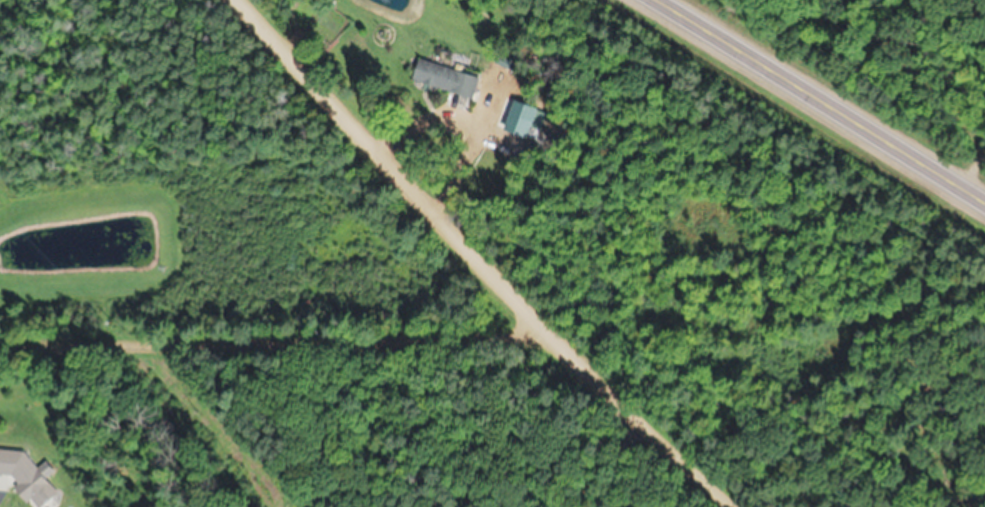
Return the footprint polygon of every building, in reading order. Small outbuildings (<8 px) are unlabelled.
[(472,96),(478,74),(417,58),(411,79),(472,96)] [(0,448),(0,473),(10,474),(15,480),(15,489),(23,500),(32,501),(37,506),(39,506),(57,492),(22,450),(0,448)]
